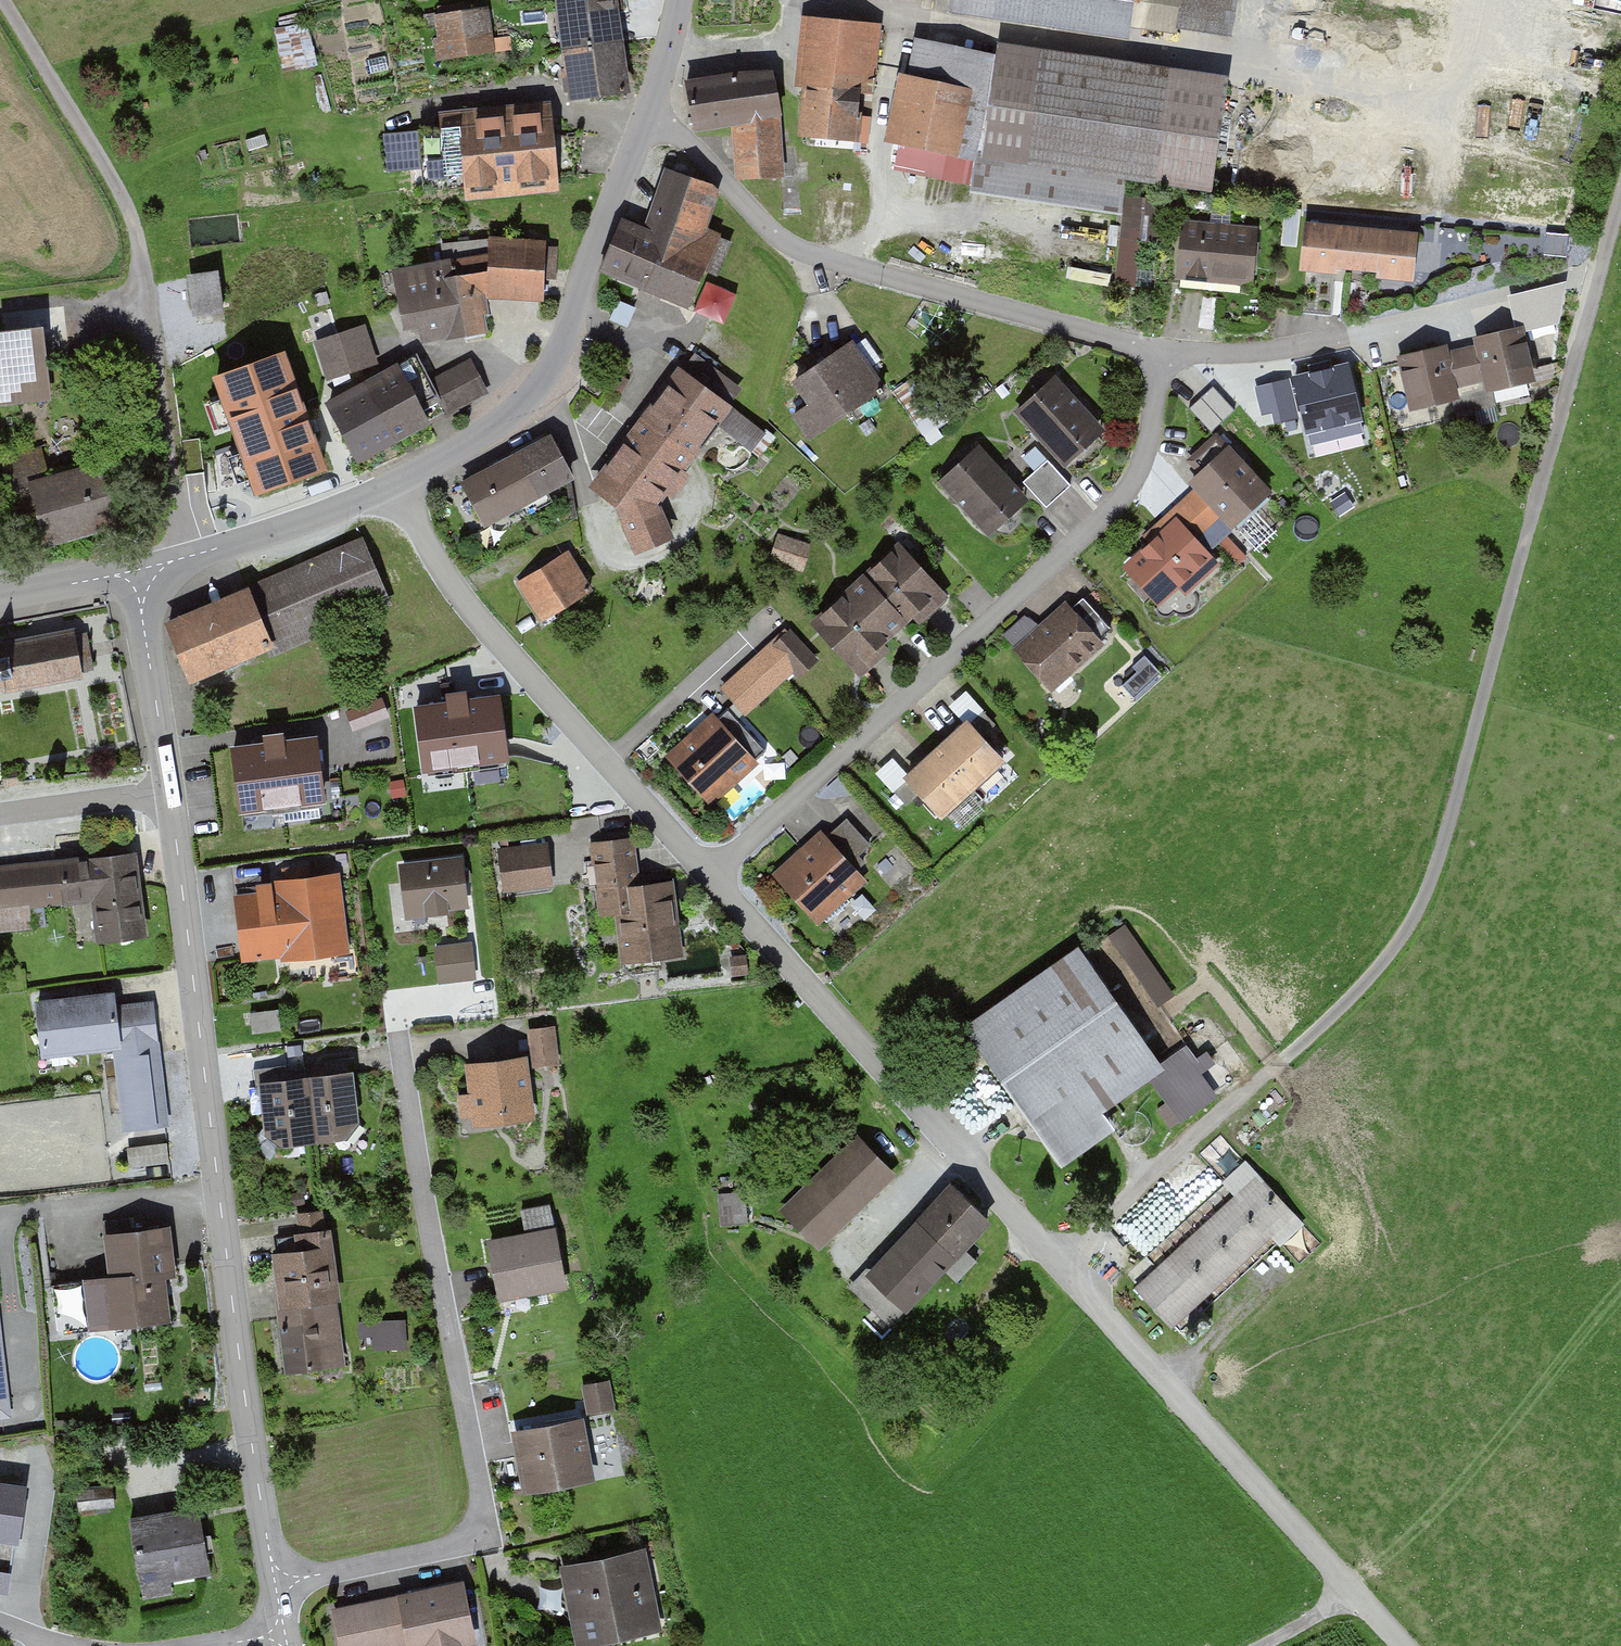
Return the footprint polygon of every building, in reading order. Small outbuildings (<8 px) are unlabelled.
[(558,17),(614,10),(613,0),(555,0),(558,17)] [(950,9),(949,19),(1129,46),(1132,29),(1136,0),(892,0),(950,9)] [(1132,29),(1399,69),(1409,0),(1136,0),(1132,29)] [(614,10),(558,17),(563,60),(621,52),(614,10)] [(487,13),(429,18),(434,63),(491,57),(487,13)] [(313,18),(280,20),(284,66),(317,63),(313,18)] [(881,30),(801,22),(789,144),(853,150),(859,94),(874,96),(881,30)] [(998,63),(903,44),(883,149),(895,152),(892,165),(930,173),(934,152),(980,162),(998,63)] [(1002,49),(998,63),(980,162),(1213,201),(1232,88),(1002,49)] [(621,52),(563,60),(570,109),(627,101),(621,52)] [(770,77),(682,88),(687,132),(734,126),(776,120),(770,77)] [(456,119),(463,206),(557,198),(550,111),(456,119)] [(776,120),(734,126),(735,185),(782,182),(782,119),(776,120)] [(639,229),(623,223),(598,282),(682,317),(701,272),(714,278),(726,249),(698,237),(715,197),(662,175),(639,229)] [(1144,202),(1125,201),(1118,287),(1137,289),(1144,202)] [(1419,222),(1305,211),(1300,259),(1414,270),(1419,222)] [(1303,216),(1287,214),(1284,242),(1300,244),(1303,216)] [(1568,228),(1547,227),(1545,250),(1566,251),(1568,228)] [(1265,233),(1184,228),(1181,285),(1261,290),(1265,233)] [(546,241),(490,238),(489,254),(487,299),(544,302),(546,241)] [(487,299),(489,254),(390,269),(403,329),(418,328),(421,343),(488,332),(487,299)] [(1524,317),(1472,328),(1474,336),(1482,371),(1485,386),(1537,374),(1524,317)] [(364,326),(316,342),(328,379),(376,363),(364,326)] [(1446,334),(1397,345),(1410,401),(1459,390),(1456,377),(1448,342),(1446,334)] [(0,339),(0,411),(42,406),(34,335),(0,339)] [(1474,336),(1448,342),(1456,377),(1482,371),(1474,336)] [(845,338),(779,380),(795,406),(780,416),(796,442),(878,390),(845,338)] [(415,353),(359,383),(392,444),(488,393),(491,391),(475,360),(432,383),(415,353)] [(284,354),(214,379),(256,495),(326,470),(284,354)] [(742,394),(693,356),(679,374),(728,412),(742,394)] [(1363,422),(1348,364),(1256,387),(1266,427),(1301,418),(1306,437),(1363,422)] [(678,379),(645,424),(697,462),(716,436),(752,462),(766,442),(678,379)] [(906,379),(888,393),(928,446),(946,432),(906,379)] [(392,444),(359,383),(324,402),(357,464),(392,444)] [(1056,383),(1015,418),(1064,475),(1105,440),(1056,383)] [(1211,384),(1189,406),(1210,427),(1232,406),(1211,384)] [(1481,396),(1457,398),(1459,416),(1483,414),(1481,396)] [(697,462),(645,424),(587,500),(621,532),(635,564),(673,546),(656,514),(697,462)] [(1202,466),(1190,477),(1231,521),(1270,486),(1217,429),(1191,453),(1202,466)] [(551,443),(462,489),(486,535),(575,489),(556,454),(551,443)] [(982,453),(940,488),(987,542),(1028,507),(982,453)] [(41,454),(0,465),(12,511),(33,505),(42,541),(109,523),(93,463),(47,475),(41,454)] [(1049,466),(1024,488),(1045,512),(1070,490),(1049,466)] [(1165,525),(1125,561),(1159,598),(1213,549),(1200,534),(1222,515),(1194,483),(1157,516),(1165,525)] [(811,549),(776,537),(768,564),(802,575),(811,549)] [(362,543),(156,633),(182,694),(269,656),(273,667),(393,615),(362,543)] [(867,584),(910,631),(945,599),(903,552),(867,584)] [(568,558),(514,591),(539,632),(593,600),(568,558)] [(854,680),(910,631),(867,584),(812,634),(854,680)] [(1109,621),(1083,592),(1073,601),(1099,630),(1109,621)] [(1066,596),(1011,646),(1049,688),(1104,638),(1066,596)] [(817,661),(787,629),(721,689),(745,714),(793,672),(799,678),(817,661)] [(0,647),(0,691),(80,677),(79,669),(96,666),(91,638),(75,641),(73,634),(0,647)] [(1138,694),(1165,669),(1151,654),(1124,679),(1138,694)] [(349,700),(354,724),(392,716),(387,692),(349,700)] [(967,696),(949,712),(957,722),(975,705),(967,696)] [(498,705),(415,716),(424,787),(507,776),(498,705)] [(712,721),(664,763),(705,811),(754,768),(712,721)] [(933,761),(971,803),(1006,772),(968,730),(933,761)] [(317,737),(232,748),(240,814),(325,803),(317,737)] [(940,831),(971,803),(933,761),(902,789),(940,831)] [(870,849),(845,825),(826,844),(850,869),(870,849)] [(632,837),(588,842),(597,914),(617,912),(622,960),(683,952),(674,874),(637,879),(632,837)] [(818,839),(769,883),(815,933),(863,888),(818,839)] [(547,848),(495,854),(500,899),(552,893),(547,848)] [(34,935),(32,916),(95,909),(100,955),(144,950),(134,858),(0,873),(0,939),(34,935)] [(458,864),(395,871),(402,925),(464,917),(458,864)] [(270,890),(233,895),(241,957),(345,943),(334,865),(268,874),(270,890)] [(1112,933),(1159,1002),(1177,990),(1130,921),(1112,933)] [(1074,941),(965,1020),(1063,1153),(1114,1117),(1103,1102),(1161,1060),(1074,941)] [(470,948),(431,953),(437,990),(476,984),(470,948)] [(747,951),(730,953),(732,970),(749,968),(747,951)] [(115,994),(32,1005),(39,1061),(110,1052),(121,1137),(169,1131),(153,1008),(117,1012),(115,994)] [(271,1009),(242,1012),(244,1033),(273,1030),(271,1009)] [(555,1022),(528,1024),(532,1062),(559,1060),(555,1022)] [(1146,1072),(1181,1120),(1218,1093),(1183,1045),(1146,1072)] [(526,1046),(462,1054),(471,1120),(534,1112),(526,1046)] [(308,1085),(317,1153),(363,1146),(354,1079),(308,1085)] [(267,1159),(317,1153),(308,1085),(259,1092),(267,1159)] [(859,1138),(781,1211),(817,1249),(895,1176),(859,1138)] [(165,1146),(125,1151),(128,1170),(167,1166),(165,1146)] [(1296,1212),(1258,1171),(1134,1285),(1173,1327),(1296,1212)] [(1141,1256),(1195,1211),(1172,1184),(1119,1230),(1141,1256)] [(951,1185),(851,1288),(892,1328),(992,1224),(951,1185)] [(750,1220),(748,1191),(721,1193),(723,1222),(750,1220)] [(529,1225),(484,1234),(497,1301),(567,1286),(550,1201),(525,1206),(529,1225)] [(108,1267),(79,1271),(87,1327),(180,1314),(166,1218),(102,1227),(108,1267)] [(1303,1225),(1284,1243),(1302,1262),(1321,1243),(1303,1225)] [(272,1288),(335,1280),(327,1227),(294,1231),(296,1243),(266,1247),(272,1288)] [(346,1365),(335,1280),(272,1288),(284,1374),(346,1365)] [(14,1414),(0,1312),(0,1416),(14,1414)] [(615,1406),(609,1376),(581,1381),(586,1412),(615,1406)] [(584,1414),(510,1427),(521,1488),(595,1475),(584,1414)] [(0,1475),(0,1535),(20,1538),(28,1480),(0,1475)] [(198,1505),(128,1518),(143,1601),(174,1595),(172,1582),(211,1575),(198,1505)] [(647,1547),(563,1562),(577,1643),(662,1628),(647,1547)] [(0,1565),(0,1589),(9,1590),(13,1567),(0,1565)] [(327,1606),(335,1645),(442,1645),(477,1639),(465,1579),(327,1606)]
